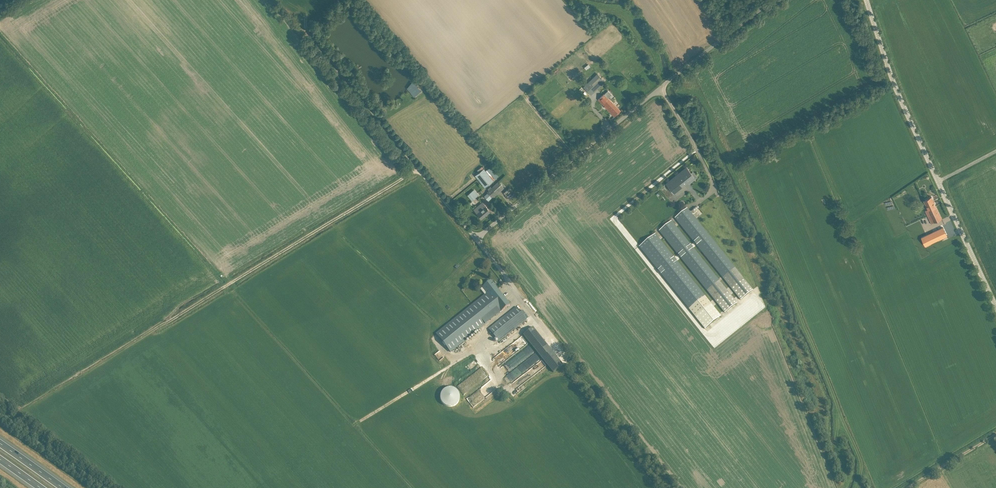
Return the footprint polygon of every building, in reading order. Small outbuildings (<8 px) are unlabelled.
[(597,73),(584,86),(586,89),(592,84),(596,88),(604,80),(597,73)] [(406,87),(414,96),(420,90),(412,81),(406,87)] [(598,99),(614,116),(620,110),(604,93),(598,99)] [(493,179),(498,174),(490,165),(485,169),(493,179)] [(693,171),(692,172),(687,167),(666,183),(674,193),(691,179),(692,181),(697,177),(693,171)] [(479,172),(475,175),(485,187),(493,180),(484,168),(479,172)] [(489,190),(487,192),(493,198),(504,187),(498,181),(491,188),(490,186),(488,189),(489,190)] [(504,192),(509,199),(516,194),(510,187),(504,192)] [(924,200),(927,207),(925,208),(932,223),(942,218),(932,196),(924,200)] [(474,209),(481,218),(490,211),(487,207),(483,202),(481,203),(474,209)] [(687,208),(675,218),(741,300),(753,290),(687,208)] [(671,221),(659,231),(725,313),(737,303),(671,221)] [(944,228),(922,238),(925,246),(948,235),(944,228)] [(655,234),(639,247),(705,329),(721,316),(655,234)] [(486,294),(487,294),(450,323),(436,334),(450,352),(464,341),(500,312),(510,305),(491,281),(487,284),(483,287),(487,293),(486,294)] [(489,329),(498,342),(526,319),(517,307),(489,329)] [(522,337),(540,361),(551,352),(543,343),(532,329),(522,337)] [(457,406),(456,388),(441,389),(441,407),(457,406)]
